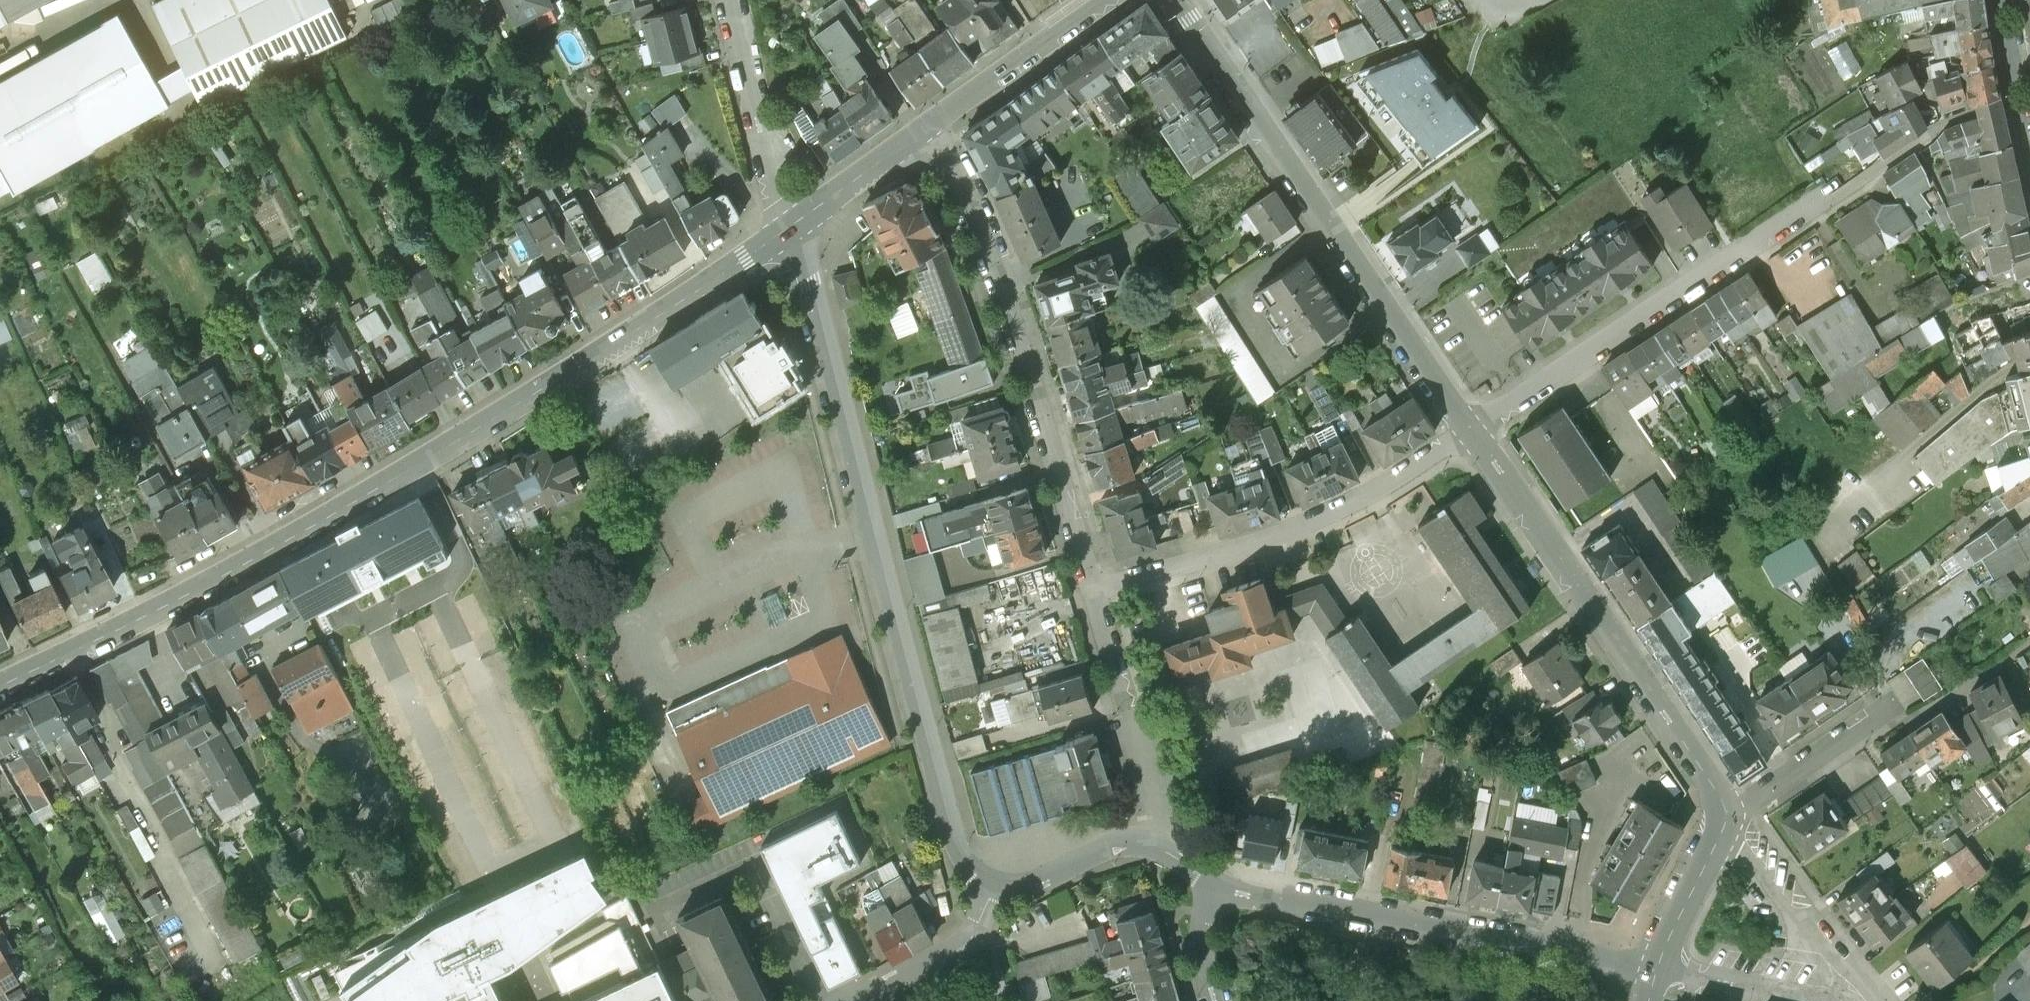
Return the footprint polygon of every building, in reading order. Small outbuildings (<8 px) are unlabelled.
[(40,0),(0,0),(0,22),(40,0)] [(158,9),(205,106),(347,38),(329,0),(176,0),(158,9)] [(518,19),(550,3),(549,0),(509,0),(518,19)] [(610,1),(613,13),(630,8),(636,7),(634,0),(615,0),(610,1)] [(846,0),(837,0),(829,5),(839,18),(839,17),(850,34),(863,26),(846,0)] [(917,0),(906,0),(895,8),(900,16),(915,39),(921,47),(922,49),(945,82),(959,72),(975,61),(962,43),(951,28),(941,35),(917,0)] [(941,4),(967,40),(962,43),(975,61),(999,44),(1020,29),(1009,14),(1002,19),(990,2),(994,0),(946,0),(941,4)] [(1227,20),(1256,0),(1214,0),(1227,20)] [(1403,0),(1356,0),(1375,28),(1387,46),(1425,32),(1413,14),(1403,0)] [(1832,26),(1831,27),(1844,20),(1902,7),(1922,3),(1940,0),(1825,0),(1832,26)] [(1922,3),(1925,15),(1929,33),(1931,33),(1931,32),(1957,26),(1958,28),(1986,23),(1985,9),(1983,0),(1940,0),(1922,3)] [(636,7),(630,8),(633,20),(643,17),(656,14),(653,2),(636,7)] [(1125,18),(1102,34),(1121,63),(1139,51),(1145,58),(1153,53),(1161,65),(1172,58),(1168,52),(1177,46),(1147,2),(1125,18)] [(656,14),(643,17),(649,41),(694,29),(688,6),(656,14)] [(1413,14),(1425,32),(1435,27),(1424,10),(1413,14)] [(900,16),(894,20),(891,16),(886,19),(904,46),(915,39),(900,16)] [(894,118),(864,75),(867,73),(852,52),(859,48),(850,34),(839,17),(839,18),(816,34),(835,63),(832,65),(847,87),(848,86),(854,94),(841,103),(841,104),(843,108),(865,139),(879,129),(894,118)] [(1364,23),(1336,34),(1346,62),(1382,48),(1370,31),(1364,23)] [(1986,23),(1958,28),(1962,49),(1968,48),(1971,63),(1992,58),(1989,39),(1986,23)] [(1957,26),(1931,32),(1931,33),(1936,54),(1962,49),(1958,28),(1957,26)] [(1387,46),(1375,28),(1370,31),(1382,48),(1387,46)] [(694,29),(649,41),(655,64),(680,57),(700,52),(694,29)] [(1079,50),(1056,67),(1080,101),(1093,93),(1109,81),(1117,95),(1135,83),(1121,63),(1102,34),(1079,50)] [(1845,77),(1864,67),(1848,37),(1829,47),(1845,77)] [(1367,69),(1356,76),(1377,103),(1387,93),(1410,123),(1399,132),(1419,157),(1431,149),(1434,151),(1478,121),(1456,89),(1448,95),(1430,73),(1437,68),(1417,46),(1364,67),(1367,69)] [(922,49),(912,55),(907,49),(900,54),(905,60),(892,70),(915,103),(931,92),(945,82),(922,49)] [(700,52),(680,57),(683,69),(706,63),(703,51),(700,52)] [(1161,65),(1142,78),(1170,120),(1210,94),(1181,52),(1172,58),(1161,65)] [(1993,62),(1965,69),(1963,55),(1955,58),(1957,69),(1958,71),(1965,97),(1964,97),(1968,108),(1976,105),(1978,111),(1980,116),(2003,108),(2001,102),(1997,84),(1993,62)] [(1935,77),(1933,77),(1942,105),(1964,97),(1965,97),(1958,71),(1957,69),(1955,58),(1945,60),(1947,74),(1935,77)] [(1907,60),(1895,66),(1895,65),(1877,76),(1883,88),(1874,92),(1878,102),(1887,97),(1891,105),(1923,90),(1912,69),(1907,60)] [(1945,60),(1932,64),(1935,77),(1947,74),(1945,60)] [(1026,88),(1009,100),(1031,131),(1033,135),(1074,106),(1080,101),(1056,67),(1044,76),(1026,88)] [(1109,81),(1093,93),(1117,131),(1132,121),(1117,95),(1109,81)] [(829,82),(818,88),(823,96),(834,90),(829,82)] [(1345,102),(1330,82),(1318,91),(1333,111),(1345,102)] [(833,115),(825,121),(823,117),(814,124),(823,137),(838,159),(852,148),(865,139),(843,108),(841,104),(841,103),(834,90),(823,96),(833,115)] [(1333,111),(1318,91),(1285,116),(1299,134),(1298,135),(1305,145),(1306,144),(1323,167),(1369,133),(1345,102),(1333,111)] [(676,93),(653,111),(665,128),(666,128),(687,113),(676,93)] [(1170,120),(1164,125),(1193,168),(1239,137),(1210,94),(1170,120)] [(1009,100),(964,132),(987,173),(997,196),(1001,194),(1032,180),(1023,160),(1014,143),(1031,131),(1009,100)] [(1874,119),(1872,120),(1880,134),(1900,121),(1909,138),(1926,127),(1911,100),(1874,119)] [(1074,106),(1047,125),(1055,137),(1073,124),(1069,118),(1079,112),(1074,106)] [(814,124),(803,108),(793,115),(802,133),(810,145),(823,137),(814,124)] [(1980,116),(1962,122),(1969,143),(1966,144),(1969,156),(1948,161),(1955,190),(1971,186),(2017,172),(2010,142),(2003,108),(1980,116)] [(1869,109),(1841,124),(1846,134),(1865,124),(1872,120),(1874,119),(1869,109)] [(1880,134),(1872,120),(1865,124),(1873,139),(1880,134)] [(1880,134),(1873,139),(1865,124),(1846,134),(1863,159),(1878,149),(1883,156),(1909,138),(1900,121),(1880,134)] [(1962,122),(1945,129),(1952,148),(1966,144),(1969,143),(1962,122)] [(712,195),(693,205),(669,162),(682,155),(676,145),(680,143),(676,135),(672,138),(666,128),(665,128),(662,130),(661,127),(658,129),(660,131),(643,143),(654,163),(655,162),(667,184),(666,184),(699,242),(714,234),(714,235),(727,227),(729,226),(728,224),(738,218),(739,217),(740,215),(740,213),(739,212),(729,193),(728,192),(727,192),(725,191),(723,191),(713,197),(712,195)] [(1945,129),(1937,138),(1943,152),(1945,151),(1952,148),(1945,129)] [(1837,140),(1820,152),(1828,163),(1844,151),(1837,140)] [(1952,148),(1945,151),(1948,161),(1969,156),(1966,144),(1952,148)] [(1044,150),(1023,160),(1032,180),(1034,179),(1057,168),(1044,150)] [(1916,154),(1884,175),(1900,201),(1901,203),(1918,192),(1931,184),(1916,154)] [(1161,204),(1131,161),(1113,175),(1140,218),(1161,204)] [(654,163),(642,170),(654,191),(666,184),(667,184),(655,162),(654,163)] [(1612,170),(1496,248),(1523,287),(1540,276),(1545,284),(1553,279),(1550,274),(1564,265),(1578,255),(1581,260),(1589,254),(1583,246),(1601,234),(1606,243),(1614,237),(1611,233),(1625,223),(1628,227),(1643,217),(1612,170)] [(2017,172),(1971,186),(1977,212),(1988,210),(1990,219),(1991,227),(2026,211),(2022,193),(2017,172)] [(1032,180),(1001,194),(1007,208),(1003,210),(1018,243),(1022,241),(1027,251),(1023,253),(1025,258),(1062,241),(1034,179),(1032,180)] [(649,226),(623,181),(595,198),(621,241),(641,277),(658,268),(660,273),(669,267),(665,260),(684,249),(665,217),(649,226)] [(887,192),(864,204),(897,270),(914,260),(943,245),(945,243),(916,185),(907,183),(887,192)] [(1648,208),(1668,195),(1660,184),(1640,196),(1648,208)] [(1668,195),(1648,208),(1676,250),(1711,227),(1684,185),(1668,195)] [(1977,212),(1971,186),(1955,190),(1958,203),(1964,201),(1968,215),(1977,212)] [(570,218),(553,188),(520,205),(535,232),(546,251),(547,253),(567,243),(575,249),(583,265),(578,268),(577,266),(566,272),(586,309),(613,294),(570,218)] [(1296,221),(1275,191),(1249,208),(1270,239),(1296,221)] [(1928,207),(1918,192),(1901,203),(1916,225),(1930,216),(1925,209),(1928,207)] [(1870,200),(1850,213),(1851,215),(1838,223),(1863,262),(1885,247),(1886,248),(1901,238),(1897,234),(1913,223),(1901,203),(1900,201),(1883,202),(1881,206),(1875,203),(1875,202),(1870,200)] [(1161,204),(1140,218),(1154,238),(1177,222),(1163,203),(1161,204)] [(621,241),(605,250),(583,210),(570,218),(613,294),(641,277),(621,241)] [(1983,232),(1986,240),(1988,243),(1990,253),(1993,264),(1994,270),(1998,284),(2029,273),(2029,230),(2029,229),(2026,211),(1991,227),(1983,232)] [(1421,223),(1418,219),(1387,239),(1410,273),(1441,253),(1437,248),(1453,237),(1437,213),(1421,223)] [(1990,219),(1960,236),(1967,251),(1986,240),(1983,232),(1991,227),(1990,219)] [(1606,243),(1601,234),(1583,246),(1589,254),(1581,260),(1578,255),(1564,265),(1592,306),(1606,297),(1607,298),(1618,290),(1619,291),(1621,290),(1620,290),(1627,285),(1628,286),(1629,285),(1628,283),(1640,275),(1639,274),(1653,264),(1628,227),(1625,223),(1611,233),(1614,237),(1606,243)] [(1476,231),(1455,245),(1469,265),(1499,245),(1492,235),(1481,239),(1476,231)] [(535,232),(524,239),(534,257),(546,251),(535,232)] [(100,244),(80,256),(97,287),(117,276),(100,244)] [(983,360),(943,245),(914,260),(952,369),(946,371),(954,392),(992,379),(985,359),(983,360)] [(499,250),(483,258),(489,269),(504,261),(499,250)] [(1079,267),(1035,282),(1048,325),(1088,312),(1096,309),(1089,290),(1118,280),(1107,251),(1077,262),(1079,267)] [(1990,253),(1983,255),(1986,265),(1993,264),(1990,253)] [(1351,320),(1308,256),(1261,287),(1283,321),(1278,324),(1289,340),(1294,337),(1304,351),(1351,320)] [(489,269),(483,258),(475,263),(491,292),(482,298),(495,319),(474,331),(493,367),(530,345),(507,302),(489,269)] [(1948,273),(1940,259),(1933,263),(1939,273),(1941,277),(1948,273)] [(1553,279),(1545,284),(1540,276),(1523,287),(1522,287),(1523,288),(1514,294),(1516,297),(1503,306),(1530,348),(1545,338),(1546,339),(1557,331),(1558,333),(1560,332),(1559,331),(1566,326),(1567,327),(1568,326),(1567,324),(1579,316),(1578,315),(1592,306),(1564,265),(1550,274),(1553,279)] [(472,328),(464,333),(468,339),(462,342),(454,327),(461,323),(429,267),(411,276),(433,317),(468,383),(493,367),(474,331),(472,328)] [(529,291),(507,302),(530,345),(561,326),(553,311),(562,306),(541,267),(523,279),(529,291)] [(855,270),(833,275),(841,307),(843,306),(862,298),(855,270)] [(1767,301),(1748,271),(1734,281),(1753,311),(1767,301)] [(1939,273),(1896,298),(1903,310),(1913,327),(1919,323),(1916,316),(1924,312),(1937,305),(1952,296),(1941,277),(1939,273)] [(1209,280),(1188,294),(1196,306),(1213,294),(1217,292),(1209,280)] [(1753,311),(1734,281),(1720,290),(1739,320),(1753,311)] [(715,306),(701,315),(701,316),(684,327),(652,347),(675,383),(730,350),(734,347),(731,340),(763,320),(754,307),(758,305),(754,300),(751,302),(745,292),(745,291),(744,290),(728,300),(727,299),(715,306)] [(1739,320),(1720,290),(1706,300),(1725,329),(1739,320)] [(1213,294),(1196,306),(1257,402),(1274,391),(1213,294)] [(899,334),(920,326),(910,299),(889,307),(899,334)] [(360,300),(350,305),(355,314),(365,309),(360,300)] [(1725,329),(1706,300),(1692,309),(1711,338),(1717,334),(1725,329)] [(1767,301),(1753,311),(1759,321),(1763,326),(1777,315),(1767,301)] [(1840,302),(1798,327),(1801,331),(1800,332),(1805,340),(1831,378),(1881,347),(1872,328),(1869,324),(1858,331),(1840,302)] [(1924,312),(1916,316),(1919,323),(1913,327),(1897,337),(1908,355),(1943,332),(1933,314),(1940,310),(1937,305),(1924,312)] [(376,308),(356,320),(369,341),(389,329),(376,308)] [(1692,309),(1671,323),(1691,352),(1702,344),(1711,338),(1692,309)] [(1903,310),(1872,328),(1881,347),(1897,337),(1913,327),(1903,310)] [(1753,311),(1739,320),(1745,330),(1759,321),(1753,311)] [(1088,312),(1048,325),(1060,364),(1098,354),(1101,353),(1088,312)] [(0,314),(0,341),(12,337),(3,313),(0,314)] [(1789,313),(1775,321),(1787,341),(1800,332),(1801,331),(1798,327),(1789,313)] [(468,383),(433,317),(414,328),(422,344),(429,340),(438,357),(424,365),(442,399),(468,383)] [(763,320),(731,340),(734,347),(730,350),(760,413),(783,399),(803,387),(797,376),(800,373),(792,361),(796,358),(790,349),(784,339),(780,341),(766,319),(763,321),(763,320)] [(1739,320),(1725,329),(1732,339),(1745,330),(1739,320)] [(1691,352),(1671,323),(1656,333),(1675,362),(1682,357),(1691,352)] [(1725,329),(1717,334),(1724,344),(1732,339),(1725,329)] [(2011,337),(2003,341),(2009,354),(2010,355),(2017,352),(2021,371),(2029,369),(2029,331),(2014,336),(2011,337)] [(1675,362),(1656,333),(1641,342),(1661,371),(1667,381),(1668,380),(1681,372),(1675,362)] [(1831,378),(1816,387),(1833,413),(1878,383),(1874,378),(1908,355),(1897,337),(1881,347),(1831,378)] [(343,340),(320,352),(326,364),(343,355),(349,352),(343,340)] [(1661,371),(1641,342),(1627,352),(1646,381),(1647,380),(1653,376),(1661,371)] [(1702,344),(1691,352),(1697,362),(1709,354),(1702,344)] [(1627,352),(1603,368),(1628,405),(1653,389),(1647,380),(1646,381),(1627,352)] [(1697,362),(1691,352),(1682,357),(1689,367),(1697,362)] [(1098,354),(1060,364),(1068,390),(1128,372),(1124,359),(1102,366),(1098,354)] [(390,387),(359,403),(357,398),(364,394),(343,355),(326,364),(344,397),(371,448),(413,425),(410,419),(409,419),(391,387),(390,387)] [(178,383),(166,361),(135,378),(177,455),(208,438),(178,383)] [(215,364),(178,383),(208,438),(209,437),(206,431),(225,420),(241,412),(240,410),(215,364)] [(424,365),(390,386),(390,387),(391,387),(409,419),(410,419),(442,399),(424,365)] [(1933,367),(1874,416),(1901,449),(1942,416),(1925,396),(1937,386),(1944,381),(1943,380),(1933,367)] [(1142,368),(1128,372),(1132,387),(1146,382),(1142,368)] [(1969,394),(1958,368),(1943,380),(1944,381),(1937,386),(1954,406),(1969,394)] [(2006,376),(2009,386),(1979,402),(1914,458),(1936,483),(1991,443),(1991,442),(2004,434),(2011,429),(2029,423),(2029,369),(2021,371),(2006,376)] [(1668,380),(1667,381),(1661,371),(1653,376),(1673,407),(1681,401),(1668,380)] [(1128,372),(1068,390),(1076,418),(1114,407),(1110,393),(1132,387),(1128,372)] [(1341,413),(1323,382),(1311,389),(1329,421),(1341,414),(1341,413)] [(1114,407),(1076,418),(1086,450),(1123,440),(1118,423),(1145,415),(1146,419),(1185,407),(1179,387),(1114,407)] [(1802,388),(1787,396),(1792,404),(1806,394),(1802,388)] [(1396,409),(1384,391),(1377,395),(1389,414),(1396,409)] [(1389,414),(1377,395),(1368,402),(1380,420),(1389,414)] [(1736,395),(1725,402),(1748,436),(1757,429),(1736,395)] [(371,448),(344,397),(333,403),(343,422),(332,428),(349,460),(371,448)] [(1436,429),(1414,397),(1396,409),(1389,414),(1411,446),(1436,429)] [(801,398),(788,402),(789,406),(802,404),(801,398)] [(975,401),(949,409),(953,422),(963,419),(962,418),(979,413),(975,401)] [(1562,404),(1518,434),(1567,506),(1611,476),(1562,404)] [(241,412),(225,420),(239,445),(256,436),(263,432),(249,405),(240,410),(241,412)] [(953,422),(950,423),(953,435),(926,443),(927,447),(930,459),(949,453),(1009,435),(1005,421),(1008,417),(1006,411),(1001,409),(1001,406),(979,413),(962,418),(963,419),(953,422)] [(1360,424),(1350,407),(1341,413),(1341,414),(1350,430),(1360,424)] [(327,426),(312,433),(302,414),(286,423),(294,436),(316,479),(332,470),(334,474),(344,468),(342,464),(349,460),(332,428),(328,420),(324,422),(327,426)] [(1380,420),(1365,430),(1387,462),(1396,456),(1411,446),(1389,414),(1380,420)] [(1161,437),(1176,432),(1171,421),(1157,426),(1161,437)] [(1149,423),(1132,429),(1134,436),(1147,431),(1151,429),(1149,423)] [(1360,478),(1334,424),(1316,433),(1315,431),(1306,436),(1307,438),(1315,455),(1333,491),(1360,478)] [(1232,470),(1218,428),(1204,437),(1217,475),(1224,473),(1229,489),(1238,486),(1232,470)] [(1123,440),(1086,450),(1096,483),(1131,473),(1123,447),(1150,440),(1148,434),(1147,431),(1134,436),(1123,440)] [(1998,464),(2006,489),(2029,472),(2029,433),(2024,435),(2028,448),(2022,450),(2024,456),(2014,459),(1998,464)] [(1991,442),(1991,443),(1995,456),(1998,464),(2014,459),(2004,434),(1991,442)] [(1009,435),(949,453),(952,464),(974,458),(980,476),(1018,465),(1017,462),(1020,458),(1018,452),(1013,450),(1009,435)] [(1274,435),(1264,439),(1265,444),(1273,461),(1283,456),(1274,435)] [(294,436),(265,452),(256,436),(239,445),(237,446),(253,476),(251,477),(260,493),(262,492),(270,506),(317,481),(316,479),(294,436)] [(1307,438),(1298,442),(1306,459),(1315,455),(1307,438)] [(1991,443),(1975,455),(1980,462),(1995,456),(1991,443)] [(1265,444),(1252,449),(1262,474),(1275,468),(1273,461),(1265,444)] [(546,447),(531,454),(530,454),(528,455),(527,453),(526,453),(522,451),(513,455),(514,455),(513,460),(512,460),(513,462),(510,463),(528,499),(530,504),(548,496),(550,500),(558,496),(560,501),(569,497),(566,492),(574,488),(574,487),(586,481),(573,454),(561,460),(557,453),(550,456),(546,447)] [(927,447),(920,449),(923,461),(930,459),(927,447)] [(1198,501),(1182,452),(1166,462),(1159,467),(1142,477),(1151,491),(1171,478),(1175,493),(1168,495),(1170,501),(1159,504),(1158,498),(1147,501),(1147,502),(1144,503),(1147,515),(1182,505),(1198,501)] [(1160,453),(1153,458),(1159,467),(1166,462),(1160,453)] [(1306,459),(1288,468),(1305,504),(1314,500),(1333,491),(1315,455),(1306,459)] [(510,463),(491,473),(487,470),(481,473),(481,477),(480,478),(497,514),(518,504),(528,499),(510,463)] [(1267,477),(1245,484),(1239,467),(1232,470),(1238,486),(1251,524),(1269,518),(1280,514),(1267,477)] [(161,472),(144,482),(184,554),(210,540),(187,498),(186,498),(178,503),(161,472)] [(2000,493),(2007,507),(2029,492),(2029,472),(2006,489),(2000,493)] [(209,476),(197,482),(193,474),(178,482),(186,498),(187,498),(210,540),(239,523),(221,490),(219,491),(209,476)] [(965,477),(945,483),(949,497),(969,491),(965,477)] [(480,478),(453,491),(462,510),(467,507),(476,527),(486,522),(485,520),(491,517),(494,524),(491,526),(490,530),(496,544),(509,538),(497,514),(480,478)] [(1683,522),(1663,493),(1653,478),(1634,490),(1665,535),(1666,534),(1683,522)] [(1024,486),(940,511),(940,512),(921,518),(930,550),(961,541),(980,535),(1034,519),(1024,486)] [(1229,489),(1210,496),(1223,533),(1251,524),(1238,486),(1229,489)] [(1469,489),(1445,505),(1445,504),(1438,509),(1439,511),(1421,524),(1478,607),(1475,608),(1492,633),(1529,608),(1473,524),(1487,515),(1478,502),(1469,489)] [(1140,490),(1119,496),(1118,493),(1103,497),(1111,525),(1147,515),(1144,503),(1140,490)] [(2000,493),(1990,501),(1994,509),(1996,508),(1999,512),(2007,507),(2000,493)] [(282,567),(303,607),(307,615),(318,610),(321,615),(426,560),(429,567),(448,557),(442,545),(444,544),(419,495),(362,525),(359,520),(338,531),(341,536),(282,567)] [(528,499),(518,504),(529,527),(539,522),(530,504),(528,499)] [(937,500),(894,513),(895,520),(920,513),(921,518),(940,512),(940,511),(937,500)] [(1182,505),(1147,515),(1149,523),(1161,520),(1161,521),(1175,517),(1178,529),(1188,526),(1182,505)] [(1147,515),(1111,525),(1119,554),(1155,544),(1149,523),(1147,515)] [(2002,516),(1965,545),(1966,547),(1976,561),(2003,542),(2015,533),(2002,516)] [(1034,519),(980,535),(983,544),(998,539),(1005,564),(1044,552),(1034,519)] [(1715,569),(1683,522),(1666,534),(1691,572),(1690,572),(1696,581),(1707,574),(1715,569)] [(2003,542),(2013,558),(2021,552),(2029,543),(2029,523),(2015,533),(2003,542)] [(1620,524),(1583,548),(1602,576),(1639,552),(1620,524)] [(95,555),(79,525),(52,539),(57,548),(69,542),(80,563),(61,573),(78,605),(113,587),(105,572),(116,567),(108,551),(97,557),(96,555),(95,555)] [(1809,532),(1802,535),(1808,544),(1814,540),(1809,532)] [(54,560),(43,533),(38,535),(42,544),(50,562),(54,560)] [(38,535),(25,541),(29,549),(42,544),(38,535)] [(980,535),(961,541),(964,553),(984,547),(983,544),(980,535)] [(1802,535),(1759,558),(1776,587),(1820,564),(1808,544),(1802,535)] [(524,569),(509,538),(496,544),(511,575),(524,569)] [(1913,578),(1933,565),(1922,547),(1902,560),(1913,578)] [(1976,561),(1966,547),(1958,553),(1960,556),(1954,560),(1962,571),(1976,561)] [(930,550),(905,557),(916,603),(944,595),(930,550)] [(1858,550),(1839,564),(1853,583),(1872,569),(1858,550)] [(29,573),(33,582),(23,587),(26,593),(21,595),(8,570),(18,565),(13,554),(9,556),(6,551),(0,553),(0,582),(23,631),(64,612),(43,566),(29,573)] [(1671,600),(1639,552),(1602,576),(1635,624),(1671,600)] [(282,567),(236,593),(257,632),(303,607),(282,567)] [(1726,592),(1715,569),(1707,574),(1719,597),(1721,596),(1726,604),(1732,600),(1726,592)] [(2025,574),(2015,579),(2021,588),(2029,582),(2025,574)] [(1263,577),(1225,589),(1229,602),(1209,609),(1216,630),(1168,646),(1172,659),(1177,672),(1211,661),(1215,673),(1251,661),(1247,649),(1294,634),(1285,607),(1275,610),(1263,577)] [(2007,577),(1990,588),(2000,602),(2016,591),(2007,577)] [(1400,674),(1359,612),(1352,616),(1350,613),(1343,618),(1320,583),(1310,587),(1336,627),(1324,635),(1385,727),(1419,704),(1408,687),(1400,674)] [(1844,586),(1836,591),(1843,604),(1851,599),(1844,586)] [(236,593),(201,612),(231,668),(243,661),(244,661),(235,644),(257,632),(236,593)] [(1748,732),(1683,635),(1691,630),(1671,600),(1635,624),(1740,780),(1767,762),(1748,731),(1748,732)] [(958,604),(922,614),(932,652),(968,641),(958,604)] [(201,612),(169,628),(169,629),(168,629),(186,665),(201,657),(206,659),(230,703),(245,695),(231,668),(201,612)] [(793,677),(788,679),(780,662),(723,688),(731,706),(677,730),(709,800),(688,810),(696,830),(891,742),(842,635),(785,661),(793,677)] [(1455,637),(1400,674),(1408,687),(1464,650),(1455,637)] [(222,823),(207,795),(214,790),(220,787),(179,716),(167,722),(138,667),(153,659),(149,640),(150,640),(149,638),(107,659),(202,834),(222,823)] [(968,641),(932,652),(941,688),(977,679),(968,641)] [(1557,642),(1543,652),(1543,651),(1538,654),(1539,655),(1524,665),(1524,666),(1527,664),(1539,683),(1537,685),(1549,703),(1583,680),(1557,642)] [(321,643),(276,666),(274,666),(290,698),(297,695),(305,711),(321,703),(329,718),(353,706),(321,643)] [(1514,647),(1492,662),(1501,675),(1522,660),(1514,647)] [(1830,650),(1788,678),(1814,716),(1831,704),(1834,708),(1847,699),(1844,695),(1846,694),(1843,690),(1853,683),(1830,650)] [(1942,687),(1921,656),(1903,668),(1924,699),(1942,687)] [(202,834),(107,659),(89,668),(107,701),(110,700),(135,745),(123,751),(236,962),(263,947),(202,834)] [(257,672),(250,676),(243,661),(231,668),(245,695),(249,703),(256,716),(275,706),(257,672)] [(1083,672),(1005,695),(1012,721),(1047,710),(1050,720),(1093,707),(1083,672)] [(75,675),(48,690),(90,765),(102,758),(103,757),(88,732),(84,729),(82,724),(98,716),(75,675)] [(1999,675),(1971,691),(1983,716),(1993,735),(1995,735),(2022,721),(1999,675)] [(1788,678),(1758,698),(1761,703),(1759,704),(1764,713),(1760,716),(1766,724),(1772,720),(1784,736),(1785,735),(1788,739),(1801,731),(1798,726),(1814,716),(1788,678)] [(48,690),(47,688),(20,701),(41,737),(42,739),(47,736),(58,731),(61,735),(58,740),(71,761),(62,766),(73,785),(95,773),(90,765),(48,690)] [(1594,690),(1563,709),(1572,721),(1573,720),(1573,719),(1601,700),(1594,690)] [(1601,700),(1573,719),(1573,720),(1589,743),(1601,736),(1602,738),(1619,726),(1615,721),(1622,717),(1611,701),(1604,705),(1601,700)] [(20,701),(0,710),(0,716),(16,743),(25,739),(35,734),(37,739),(41,737),(20,701)] [(212,711),(207,702),(179,716),(220,787),(214,790),(223,806),(255,789),(236,755),(237,755),(233,748),(212,711)] [(249,703),(239,708),(254,735),(264,730),(256,716),(249,703)] [(245,741),(224,705),(215,711),(214,710),(212,711),(233,748),(245,741)] [(1958,734),(1942,711),(1909,734),(1926,758),(1931,766),(1946,756),(1948,760),(1967,747),(1958,734)] [(1,750),(35,809),(49,802),(16,743),(0,716),(0,750),(1,750)] [(1983,716),(1973,721),(1974,724),(1986,746),(1997,740),(1995,735),(1993,735),(1983,716)] [(1986,746),(1974,724),(1958,734),(1967,747),(1978,764),(1990,755),(1986,746)] [(1066,742),(970,770),(989,834),(1065,811),(1063,804),(1110,790),(1102,762),(1093,731),(1065,740),(1066,742)] [(1909,734),(1880,753),(1895,775),(1897,778),(1899,777),(1926,758),(1909,734)] [(51,741),(47,736),(42,739),(48,750),(55,747),(51,741)] [(985,736),(954,745),(959,763),(990,754),(985,736)] [(35,754),(25,739),(16,743),(46,797),(57,792),(46,774),(48,772),(37,753),(35,754)] [(1281,751),(1217,764),(1222,790),(1287,777),(1281,751)] [(102,758),(90,765),(95,773),(98,779),(110,772),(102,758)] [(1586,758),(1559,771),(1569,794),(1597,781),(1586,758)] [(1886,781),(1881,775),(1841,801),(1854,820),(1893,793),(1886,781)] [(1911,796),(1899,777),(1897,778),(1895,775),(1886,781),(1893,793),(1900,803),(1911,796)] [(1824,791),(1784,818),(1807,853),(1847,826),(1824,791)] [(1636,798),(1623,819),(1627,821),(1591,880),(1635,907),(1683,827),(1636,798)] [(1286,799),(1283,819),(1280,834),(1292,836),(1299,801),(1286,799)] [(1491,802),(1479,799),(1473,826),(1485,829),(1491,802)] [(126,804),(116,810),(128,831),(138,825),(126,804)] [(834,809),(765,839),(833,985),(867,969),(827,887),(819,891),(813,877),(856,858),(834,809)] [(1249,817),(1239,815),(1232,848),(1243,850),(1242,854),(1275,860),(1280,834),(1283,819),(1250,813),(1249,817)] [(1567,828),(1514,818),(1505,866),(1498,903),(1550,913),(1557,877),(1540,874),(1543,853),(1561,856),(1564,844),(1567,828)] [(1581,820),(1569,818),(1567,828),(1564,844),(1578,847),(1582,823),(1581,820)] [(1337,834),(1306,827),(1300,858),(1331,865),(1337,834)] [(1366,840),(1337,834),(1331,865),(1361,871),(1367,845),(1365,845),(1366,840)] [(1966,885),(1989,869),(1968,840),(1946,856),(1966,885)] [(1422,851),(1392,845),(1385,881),(1415,887),(1422,851)] [(345,1000),(432,1000),(465,983),(473,994),(489,986),(486,978),(523,959),(610,895),(586,847),(445,915),(338,987),(345,1000)] [(1894,860),(1887,850),(1856,872),(1862,880),(1873,872),(1875,874),(1894,860)] [(1454,857),(1422,851),(1415,887),(1447,893),(1454,857)] [(1505,866),(1474,860),(1467,897),(1497,903),(1498,903),(1505,866)] [(941,866),(930,870),(936,893),(947,889),(941,866)] [(879,868),(866,875),(874,889),(880,886),(885,883),(885,882),(879,868)] [(1875,874),(1873,872),(1862,880),(1838,897),(1856,923),(1888,900),(1891,898),(1875,874)] [(913,897),(900,874),(885,882),(885,883),(880,886),(887,900),(914,948),(933,937),(921,915),(934,908),(925,890),(913,897)] [(1560,877),(1556,911),(1565,912),(1569,878),(1560,877)] [(887,900),(880,886),(874,889),(865,895),(864,905),(894,959),(914,948),(887,900)] [(551,951),(556,960),(550,963),(564,990),(569,988),(575,1000),(579,1000),(643,970),(637,956),(643,953),(630,926),(641,921),(628,894),(602,908),(608,919),(551,951)] [(724,894),(679,915),(694,946),(660,962),(679,1000),(775,1000),(755,960),(756,960),(752,951),(751,952),(724,894)] [(1142,900),(1109,909),(1114,926),(1119,924),(1122,933),(1119,937),(1107,941),(1094,945),(1097,957),(1162,938),(1153,909),(1145,911),(1142,900)] [(1888,900),(1856,923),(1874,945),(1912,918),(1906,909),(1898,914),(1888,900)] [(109,907),(92,916),(107,943),(124,934),(109,907)] [(1972,959),(1943,922),(1906,950),(1936,987),(1972,959)] [(1101,924),(1088,928),(1091,939),(1092,938),(1094,945),(1107,941),(1101,924)] [(124,934),(107,943),(114,954),(130,945),(124,934)] [(1091,939),(1014,962),(1019,981),(1097,958),(1097,957),(1094,945),(1092,938),(1091,939)] [(1097,957),(1097,958),(1100,969),(1130,960),(1135,977),(1170,967),(1162,938),(1097,957)] [(2016,956),(2029,974),(2029,944),(2016,956)] [(0,959),(0,990),(17,980),(16,978),(5,958),(4,957),(0,959)] [(660,962),(643,970),(579,1000),(679,1000),(660,962)] [(1131,979),(1134,990),(1138,989),(1140,996),(1125,1000),(1168,1000),(1179,998),(1170,967),(1135,977),(1131,979)] [(4,1000),(28,1000),(29,1000),(23,990),(4,1000)]
